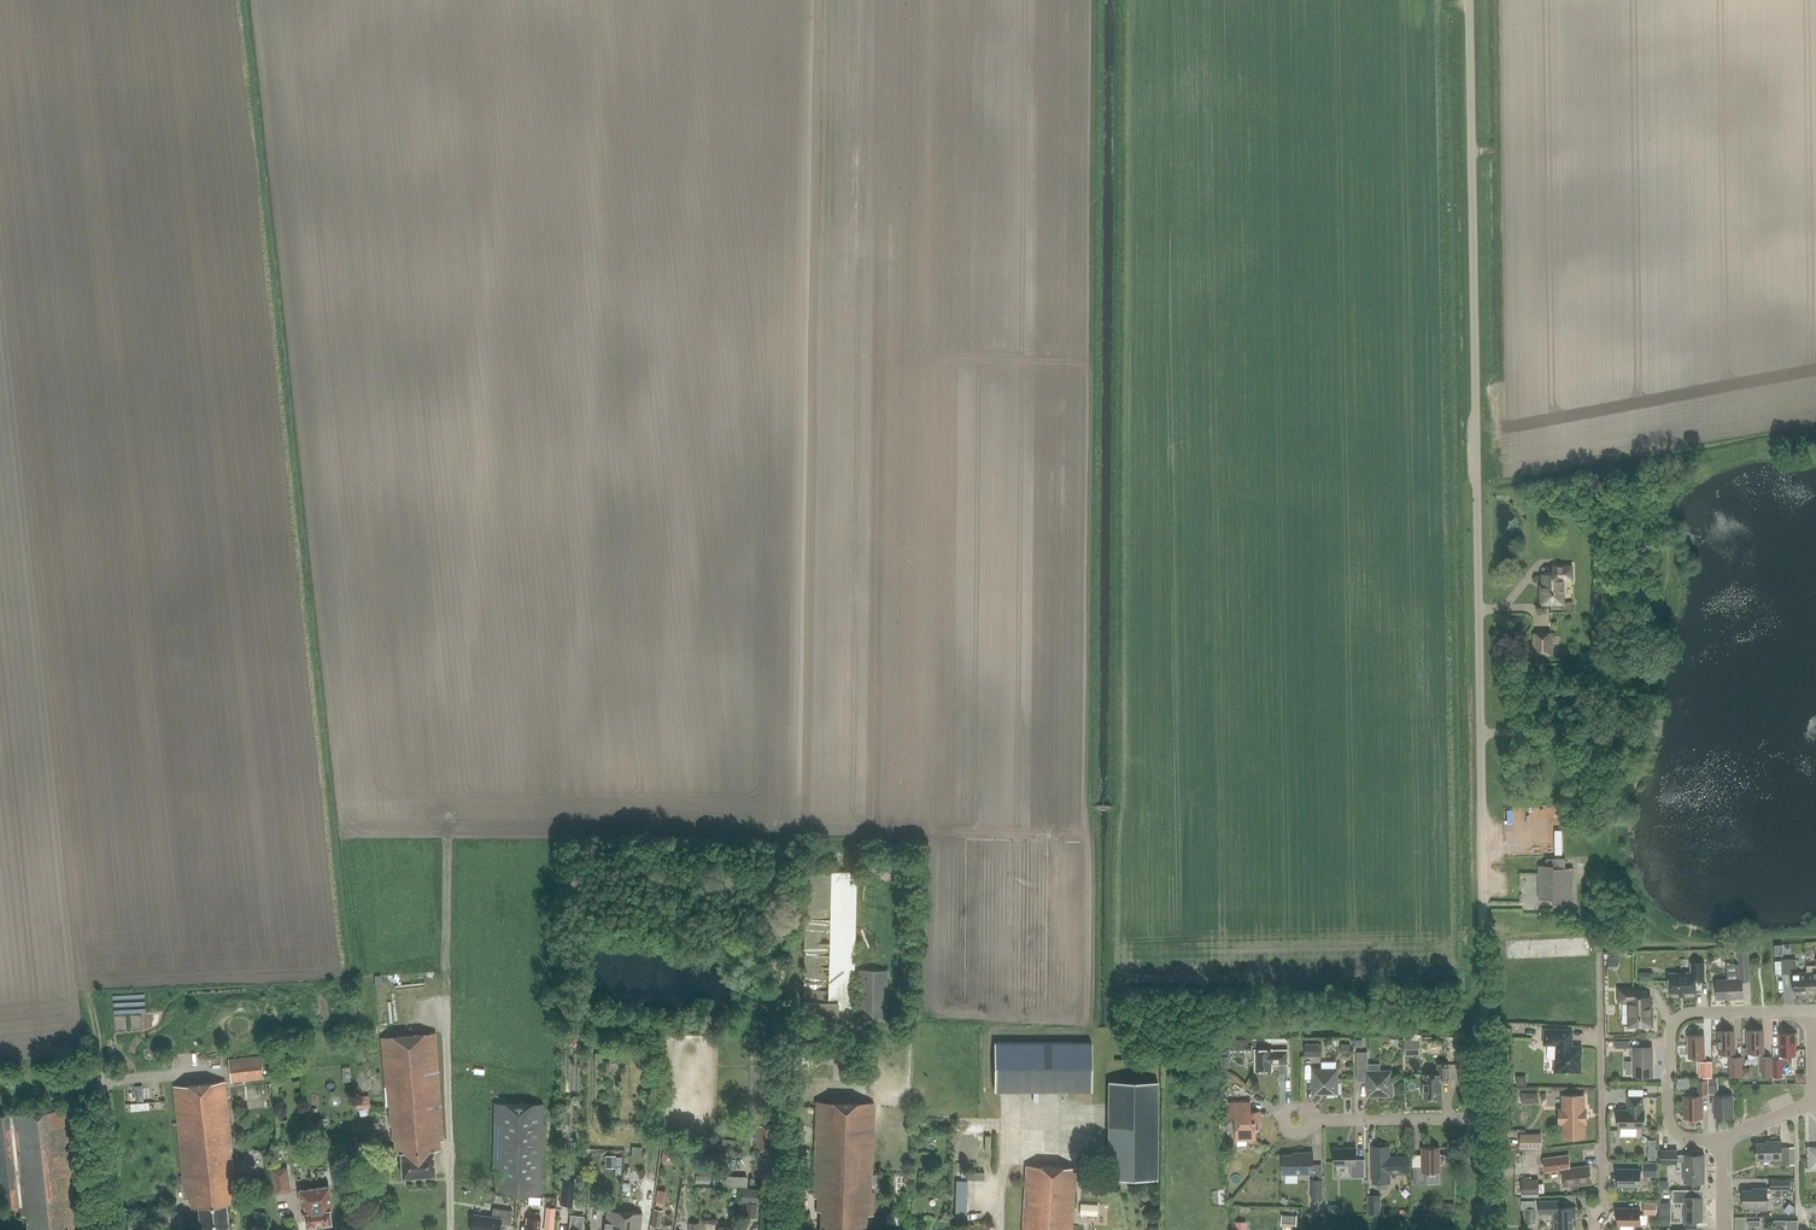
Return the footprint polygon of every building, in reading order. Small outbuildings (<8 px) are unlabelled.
[(1541,603),(1563,602),(1562,580),(1572,580),(1572,566),(1553,567),(1553,574),(1543,575),(1543,592),(1541,592),(1541,603)] [(1551,633),(1532,633),(1532,656),(1551,655),(1551,633)] [(1591,639),(1590,654),(1602,654),(1602,639),(1601,639),(1601,634),(1592,634),(1592,638),(1592,639),(1591,639)] [(1546,865),(1538,865),(1538,899),(1553,899),(1553,905),(1574,904),(1573,868),(1565,868),(1565,858),(1546,858),(1546,865)] [(807,871),(804,1017),(854,1018),(887,1018),(888,971),(858,970),(857,1014),(854,1014),(855,970),(857,872),(807,871)] [(1776,944),(1776,953),(1790,953),(1790,944),(1776,944)] [(1744,981),(1751,981),(1750,964),(1749,950),(1740,951),(1741,979),(1718,980),(1719,999),(1730,999),(1730,1000),(1736,1000),(1736,998),(1745,998),(1744,981)] [(1608,966),(1618,966),(1618,954),(1609,954),(1609,957),(1608,957),(1608,966)] [(1808,995),(1807,973),(1798,973),(1797,960),(1782,960),(1782,961),(1783,975),(1793,974),(1794,995),(1808,995)] [(1698,981),(1706,981),(1706,963),(1692,963),(1693,973),(1670,973),(1670,993),(1698,992),(1698,981)] [(1808,995),(1815,994),(1815,973),(1807,973),(1808,995)] [(1631,1026),(1652,1025),(1652,1014),(1651,1014),(1650,996),(1640,997),(1640,989),(1621,989),(1621,1001),(1630,1001),(1631,1026)] [(1581,1071),(1582,1047),(1574,1047),(1574,1045),(1571,1042),(1570,1042),(1569,1042),(1569,1031),(1546,1030),(1545,1044),(1547,1044),(1547,1057),(1557,1058),(1557,1060),(1555,1060),(1555,1071),(1566,1072),(1566,1070),(1581,1071)] [(1749,1053),(1765,1053),(1764,1030),(1748,1031),(1749,1053)] [(1731,1077),(1743,1076),(1742,1057),(1736,1057),(1736,1031),(1720,1032),(1720,1054),(1730,1053),(1731,1077)] [(1781,1060),(1774,1060),(1774,1077),(1784,1076),(1784,1073),(1792,1073),(1792,1056),(1796,1056),(1796,1033),(1780,1034),(1781,1056),(1781,1060)] [(442,1142),(445,1142),(437,1034),(382,1038),(388,1115),(391,1115),(392,1126),(394,1126),(395,1136),(396,1136),(398,1155),(402,1155),(404,1178),(437,1176),(435,1152),(443,1151),(442,1142)] [(1419,1035),(1404,1036),(1405,1056),(1420,1056),(1419,1035)] [(1690,1057),(1706,1057),(1705,1035),(1689,1035),(1690,1057)] [(576,1046),(577,1038),(569,1038),(568,1046),(576,1046)] [(1362,1039),(1354,1039),(1354,1047),(1362,1047),(1362,1039)] [(995,1092),(1091,1091),(1091,1043),(995,1043),(995,1092)] [(1252,1044),(1222,1045),(1222,1053),(1230,1053),(1230,1050),(1252,1049),(1252,1044)] [(1322,1057),(1322,1045),(1322,1044),(1305,1044),(1305,1057),(1322,1057)] [(1340,1044),(1340,1053),(1350,1053),(1351,1044),(1340,1044)] [(1634,1074),(1634,1076),(1654,1075),(1653,1047),(1634,1047),(1634,1060),(1634,1074)] [(1256,1071),(1273,1071),(1273,1065),(1288,1064),(1288,1050),(1273,1050),(1273,1049),(1256,1049),(1256,1071)] [(1381,1095),(1381,1096),(1393,1096),(1393,1084),(1391,1084),(1391,1071),(1381,1072),(1381,1064),(1368,1064),(1368,1052),(1358,1052),(1358,1081),(1368,1081),(1368,1095),(1381,1095)] [(612,1054),(612,1062),(613,1063),(620,1063),(621,1055),(612,1054)] [(231,1083),(232,1083),(263,1079),(261,1056),(229,1060),(231,1083)] [(1762,1077),(1772,1077),(1772,1057),(1762,1057),(1762,1077)] [(1712,1061),(1699,1061),(1700,1077),(1712,1077),(1712,1061)] [(1424,1098),(1443,1098),(1442,1080),(1450,1080),(1449,1064),(1438,1064),(1438,1074),(1424,1074),(1424,1098)] [(1339,1094),(1339,1083),(1337,1083),(1337,1070),(1314,1070),(1314,1093),(1327,1093),(1327,1094),(1339,1094)] [(1516,1076),(1516,1085),(1526,1086),(1526,1076),(1516,1076)] [(1699,1094),(1709,1094),(1709,1079),(1698,1079),(1699,1094)] [(1158,1179),(1159,1082),(1109,1081),(1108,1179),(1158,1179)] [(236,1174),(227,1082),(175,1088),(187,1200),(191,1200),(192,1208),(200,1208),(202,1229),(218,1229),(230,1229),(228,1207),(234,1206),(232,1186),(235,1186),(234,1174),(236,1174)] [(1521,1092),(1521,1103),(1538,1103),(1538,1092),(1521,1092)] [(354,1095),(355,1107),(369,1106),(369,1094),(354,1095)] [(1584,1095),(1564,1095),(1564,1110),(1560,1110),(1560,1123),(1564,1123),(1564,1137),(1584,1137),(1584,1122),(1587,1122),(1586,1110),(1584,1110),(1584,1095)] [(1645,1127),(1645,1110),(1644,1110),(1644,1096),(1629,1096),(1629,1110),(1619,1109),(1619,1127),(1645,1127)] [(1686,1118),(1702,1118),(1702,1096),(1685,1096),(1686,1118)] [(1716,1118),(1733,1118),(1732,1096),(1716,1096),(1716,1118)] [(872,1216),(874,1102),(817,1101),(814,1197),(818,1198),(817,1211),(821,1211),(820,1229),(862,1229),(868,1229),(868,1216),(872,1216)] [(1261,1131),(1261,1111),(1251,1111),(1251,1102),(1231,1102),(1231,1116),(1237,1116),(1237,1140),(1256,1140),(1256,1131),(1261,1131)] [(542,1195),(544,1105),(495,1104),(493,1173),(498,1174),(497,1195),(542,1195)] [(77,1218),(65,1109),(0,1116),(0,1165),(5,1210),(22,1208),(23,1218),(28,1217),(30,1229),(74,1229),(77,1218)] [(756,1126),(756,1153),(775,1154),(776,1126),(756,1126)] [(1521,1149),(1535,1149),(1542,1149),(1542,1134),(1520,1134),(1521,1149)] [(677,1142),(680,1154),(689,1151),(685,1140),(677,1142)] [(1756,1144),(1756,1161),(1773,1160),(1773,1166),(1789,1166),(1789,1148),(1782,1148),(1782,1142),(1771,1142),(1771,1144),(1756,1144)] [(641,1157),(642,1147),(633,1147),(632,1156),(641,1157)] [(1414,1184),(1428,1183),(1428,1171),(1440,1171),(1440,1164),(1443,1164),(1445,1162),(1445,1156),(1443,1155),(1440,1155),(1440,1147),(1422,1147),(1422,1167),(1414,1167),(1414,1184)] [(1365,1177),(1365,1159),(1357,1159),(1357,1148),(1335,1149),(1335,1165),(1351,1164),(1351,1178),(1365,1177)] [(1374,1148),(1374,1182),(1389,1181),(1389,1173),(1409,1172),(1409,1157),(1389,1158),(1389,1148),(1374,1148)] [(1678,1163),(1678,1150),(1661,1150),(1661,1163),(1678,1163)] [(1314,1152),(1300,1152),(1300,1155),(1284,1155),(1284,1174),(1314,1174),(1314,1152)] [(1588,1180),(1592,1179),(1590,1169),(1586,1170),(1586,1166),(1571,1168),(1569,1154),(1543,1158),(1545,1172),(1561,1170),(1564,1187),(1588,1183),(1588,1180)] [(1704,1182),(1704,1155),(1684,1155),(1684,1182),(1704,1182)] [(606,1156),(606,1168),(615,1168),(615,1156),(606,1156)] [(1642,1161),(1642,1176),(1657,1176),(1657,1161),(1642,1161)] [(1077,1167),(1027,1165),(1023,1229),(1073,1229),(1077,1167)] [(275,1195),(292,1193),(288,1168),(272,1170),(275,1195)] [(1618,1185),(1640,1186),(1640,1170),(1618,1169),(1618,1185)] [(984,1180),(985,1173),(968,1172),(967,1180),(984,1180)] [(720,1187),(747,1188),(747,1177),(721,1176),(720,1187)] [(573,1205),(576,1181),(563,1179),(560,1204),(573,1205)] [(1312,1179),(1312,1200),(1323,1200),(1323,1179),(1312,1179)] [(1540,1194),(1540,1179),(1523,1179),(1523,1194),(1540,1194)] [(1795,1185),(1795,1180),(1770,1180),(1770,1188),(1790,1189),(1790,1185),(1795,1185)] [(955,1213),(967,1213),(968,1181),(956,1181),(955,1213)] [(331,1211),(334,1211),(331,1187),(301,1191),(303,1207),(305,1207),(308,1227),(332,1224),(331,1211)] [(601,1206),(601,1188),(589,1188),(588,1206),(601,1206)] [(1767,1188),(1757,1188),(1757,1190),(1743,1190),(1743,1208),(1753,1208),(1753,1211),(1767,1211),(1767,1188)] [(765,1204),(765,1190),(743,1189),(742,1203),(746,1203),(757,1204),(765,1204)] [(485,1190),(484,1199),(494,1200),(495,1191),(485,1190)] [(665,1203),(667,1191),(658,1190),(656,1201),(665,1203)] [(1689,1190),(1673,1190),(1673,1202),(1685,1202),(1685,1221),(1702,1221),(1702,1198),(1689,1198),(1689,1190)] [(1381,1214),(1381,1196),(1368,1196),(1369,1214),(1381,1214)] [(1576,1207),(1558,1207),(1558,1200),(1540,1200),(1540,1213),(1554,1213),(1554,1229),(1573,1229),(1573,1217),(1576,1217),(1576,1207)] [(1660,1201),(1660,1225),(1668,1225),(1668,1201),(1660,1201)] [(1657,1215),(1657,1202),(1645,1202),(1644,1214),(1657,1215)] [(756,1218),(757,1204),(746,1203),(745,1217),(756,1218)] [(1328,1203),(1329,1212),(1343,1212),(1343,1203),(1328,1203)] [(1445,1203),(1445,1211),(1454,1211),(1454,1203),(1445,1203)] [(1789,1203),(1783,1210),(1789,1215),(1794,1207),(1789,1203)] [(1080,1204),(1079,1214),(1097,1216),(1098,1205),(1080,1204)] [(654,1208),(652,1225),(661,1226),(664,1209),(654,1208)] [(1640,1209),(1618,1208),(1618,1224),(1620,1224),(1620,1229),(1632,1229),(1632,1224),(1640,1225),(1640,1209)] [(508,1211),(494,1209),(492,1218),(474,1215),(472,1229),(500,1229),(501,1225),(510,1226),(513,1212),(508,1211)] [(1526,1223),(1537,1223),(1537,1209),(1526,1209),(1526,1223)] [(605,1229),(641,1229),(643,1213),(622,1211),(608,1210),(607,1222),(606,1222),(605,1229)] [(584,1216),(572,1214),(570,1229),(582,1229),(582,1224),(583,1224),(584,1216)] [(1296,1225),(1296,1215),(1281,1214),(1281,1225),(1296,1225)] [(545,1229),(553,1229),(555,1216),(546,1215),(545,1229)] [(541,1220),(528,1219),(527,1228),(522,1228),(522,1229),(540,1229),(541,1220)] [(1241,1229),(1251,1229),(1252,1221),(1243,1220),(1241,1229)] [(690,1222),(689,1229),(699,1229),(699,1222),(690,1222)]
